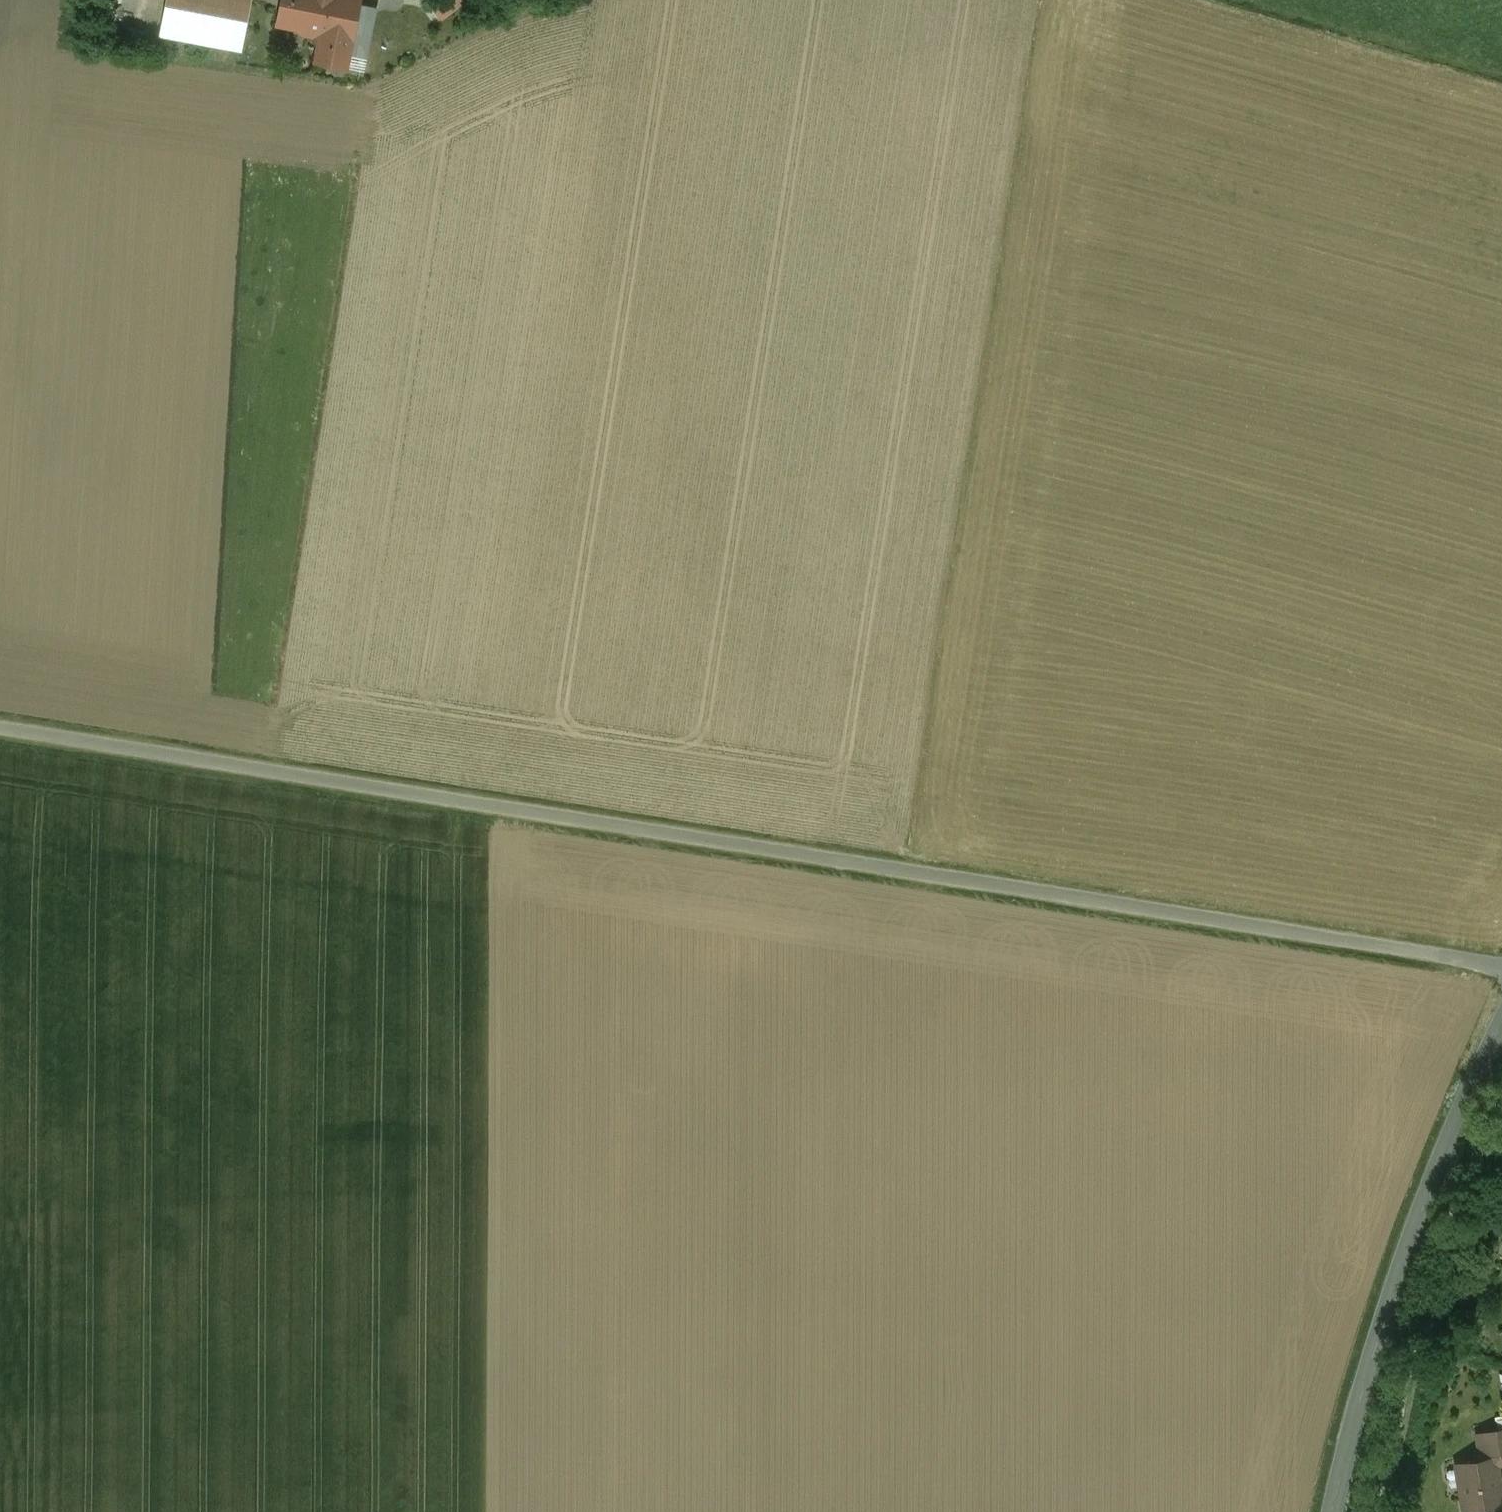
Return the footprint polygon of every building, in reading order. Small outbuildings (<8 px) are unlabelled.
[(160,34),(242,50),(252,0),(167,0),(160,34)] [(278,26),(279,26),(280,24),(303,28),(305,35),(321,38),(316,62),(346,68),(360,0),(283,0),(278,26)] [(1477,1434),(1481,1453),(1475,1461),(1495,1458),(1496,1467),(1501,1466),(1501,1429),(1477,1434)] [(1464,1463),(1466,1477),(1462,1478),(1465,1492),(1463,1495),(1466,1511),(1501,1505),(1501,1503),(1497,1482),(1498,1480),(1496,1467),(1495,1458),(1475,1461),(1464,1463)]
